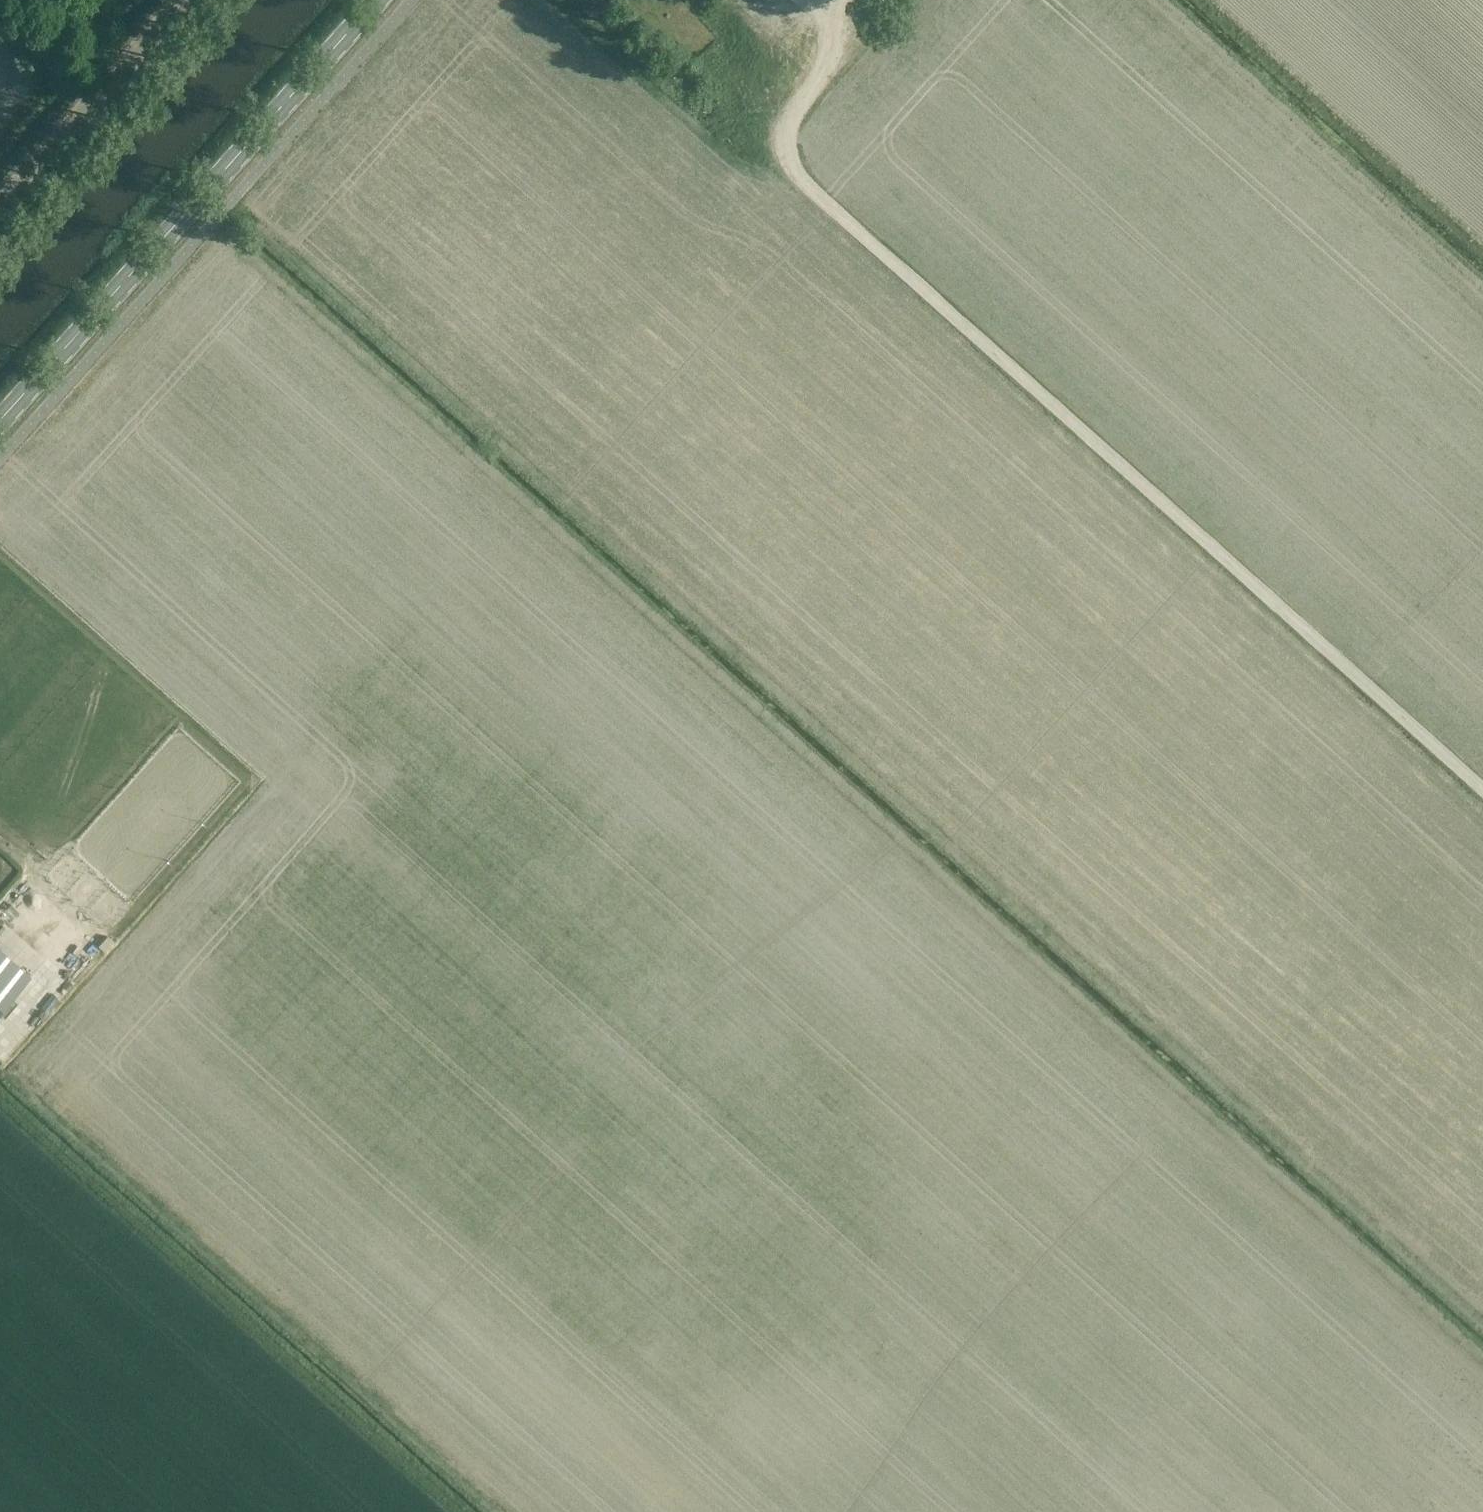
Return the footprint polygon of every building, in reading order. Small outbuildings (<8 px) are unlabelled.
[(0,967),(0,1009),(23,983),(2,964),(1,966),(0,967)]
